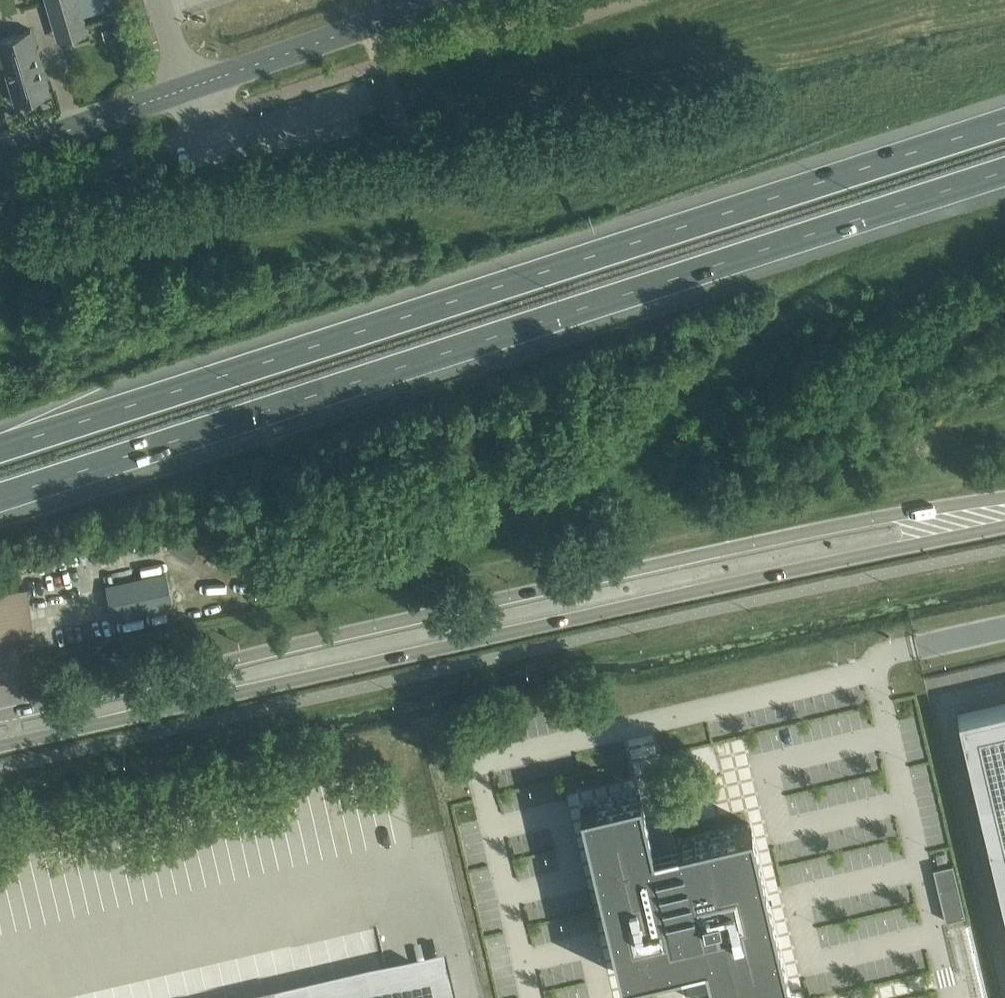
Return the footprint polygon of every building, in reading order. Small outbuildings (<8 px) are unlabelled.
[(83,19),(78,0),(46,0),(55,27),(83,19)] [(105,43),(120,38),(116,26),(102,30),(105,43)] [(36,46),(31,29),(2,37),(0,31),(0,71),(5,69),(15,103),(50,93),(44,73),(36,46)] [(198,546),(175,533),(167,546),(191,559),(198,546)] [(168,574),(104,584),(109,615),(172,605),(168,574)] [(31,635),(25,590),(0,593),(0,639),(31,635)] [(934,694),(961,686),(956,669),(928,678),(934,694)] [(958,716),(959,721),(962,721),(964,730),(961,731),(1004,915),(1004,704),(958,716)] [(618,781),(619,791),(662,787),(661,777),(618,781)] [(791,994),(750,824),(678,841),(652,847),(639,791),(581,804),(621,975),(705,955),(715,997),(774,997),(791,994)] [(928,864),(939,917),(967,911),(956,858),(928,864)] [(446,979),(366,997),(450,997),(446,979)]
